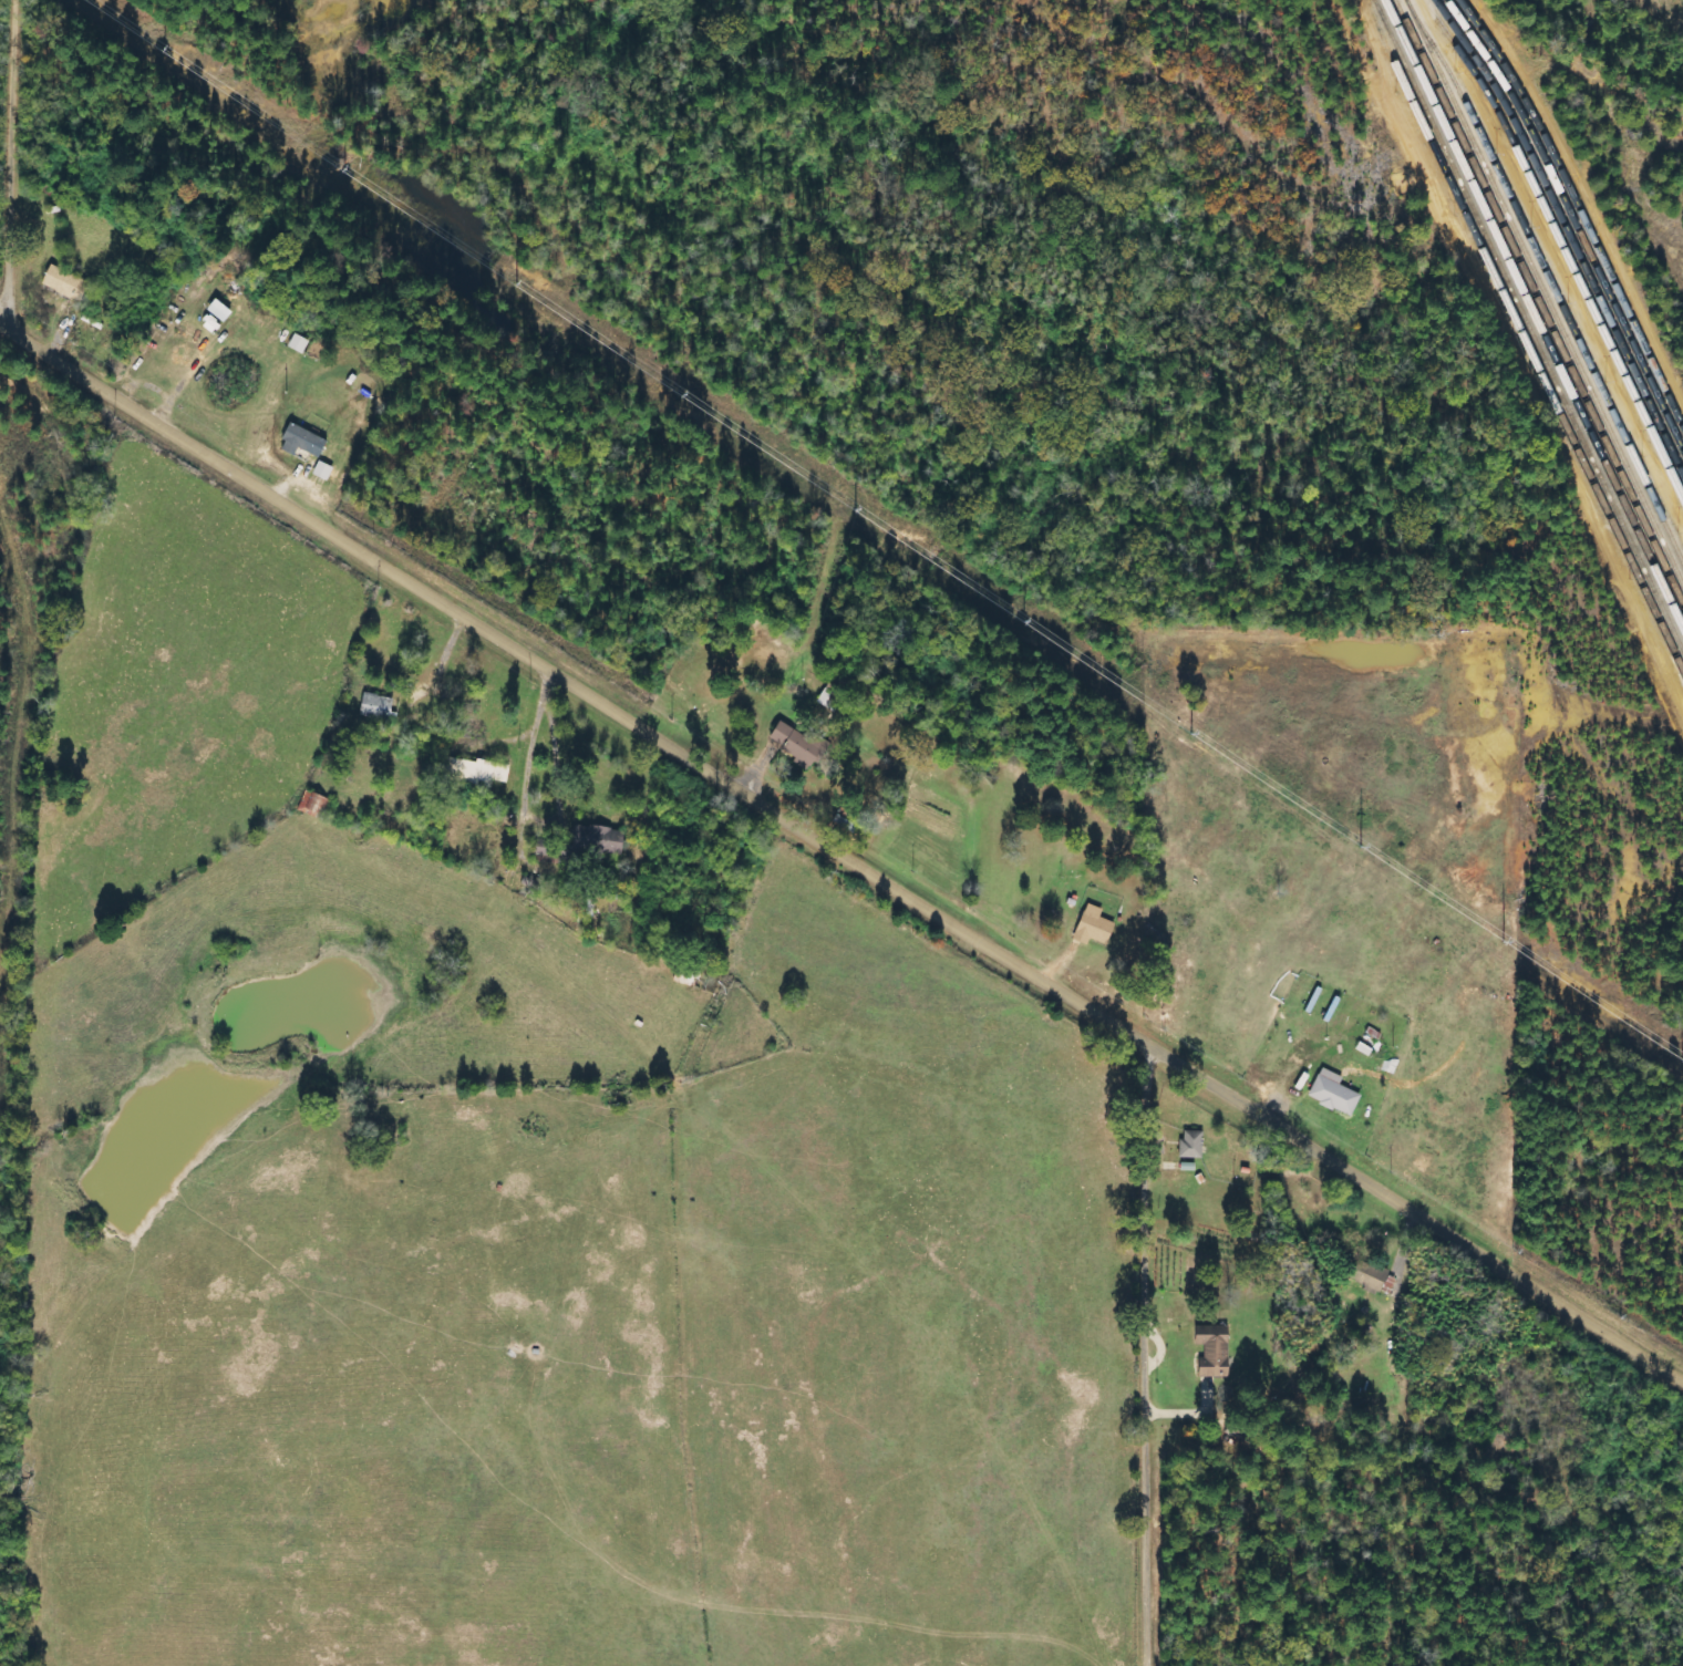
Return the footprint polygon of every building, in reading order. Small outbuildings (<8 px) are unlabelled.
[(40,285),(77,300),(85,280),(48,265),(40,285)] [(308,341),(294,333),(287,347),(302,354),(308,341)] [(296,448),(318,457),(325,439),(288,423),(277,449),(293,455),(296,448)] [(791,729),(778,720),(768,736),(781,744),(791,729)] [(827,741),(806,729),(802,735),(791,729),(780,750),(813,768),(827,741)] [(328,799),(305,790),(297,810),(319,820),(328,799)] [(570,851),(619,856),(622,829),(572,825),(570,851)] [(1107,944),(1114,922),(1099,918),(1102,908),(1084,903),(1073,941),(1088,945),(1090,939),(1107,944)] [(1368,1056),(1381,1034),(1368,1026),(1355,1049),(1368,1056)] [(1359,1095),(1338,1085),(1341,1077),(1321,1067),(1307,1097),(1350,1117),(1359,1095)] [(1201,1158),(1202,1131),(1183,1131),(1183,1140),(1179,1140),(1178,1157),(1201,1158)] [(1349,1280),(1380,1292),(1388,1270),(1357,1259),(1349,1280)] [(1226,1376),(1227,1335),(1194,1334),(1194,1347),(1203,1348),(1203,1360),(1197,1360),(1196,1375),(1226,1376)]
